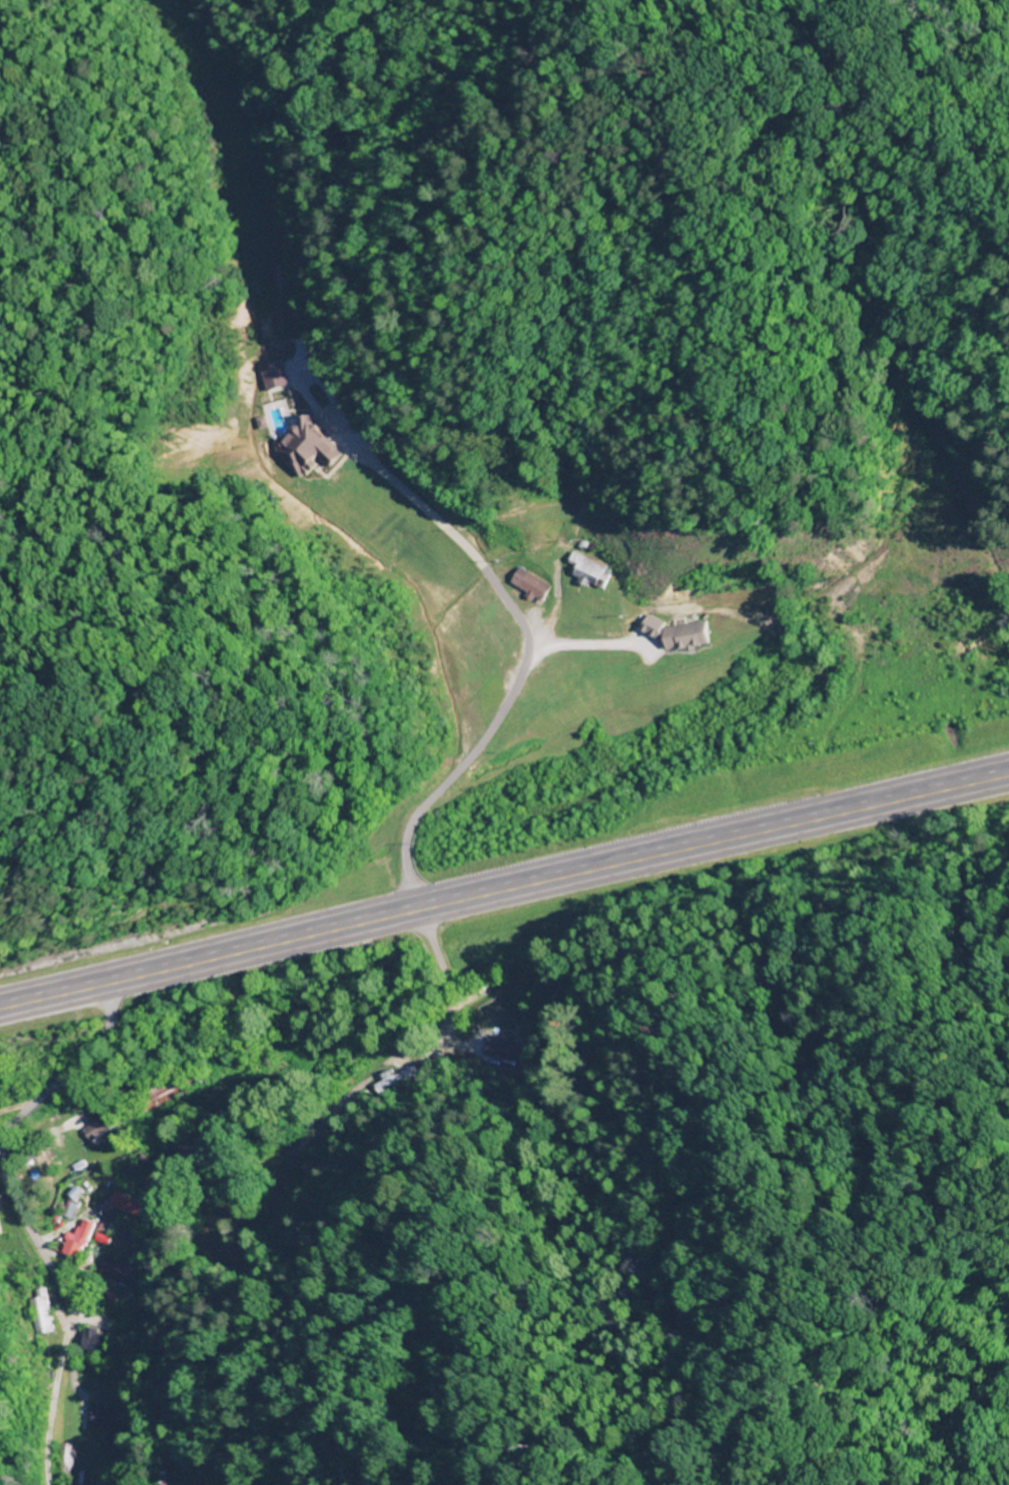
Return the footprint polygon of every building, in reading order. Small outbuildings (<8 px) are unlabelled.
[(278,307),(266,307),(266,321),(278,321),(278,307)] [(608,567),(571,553),(563,574),(600,589),(608,567)] [(504,585),(537,603),(546,586),(513,568),(504,585)] [(710,644),(705,621),(661,630),(666,653),(710,644)] [(494,1050),(512,1045),(503,1016),(485,1021),(494,1050)] [(371,1086),(373,1092),(415,1078),(412,1068),(393,1074),(391,1070),(381,1073),(384,1082),(371,1086)] [(136,1086),(144,1102),(177,1085),(169,1069),(136,1086)] [(86,1142),(111,1125),(100,1110),(76,1127),(86,1142)] [(168,1167),(192,1150),(183,1137),(159,1154),(168,1167)] [(143,1207),(109,1191),(102,1205),(137,1221),(143,1207)] [(70,1202),(63,1201),(60,1214),(67,1215),(70,1202)] [(85,1221),(75,1218),(71,1239),(60,1237),(56,1255),(76,1260),(85,1221)] [(140,1237),(124,1232),(119,1248),(124,1250),(120,1265),(104,1259),(98,1278),(123,1286),(140,1237)] [(48,1333),(44,1289),(26,1290),(30,1335),(48,1333)] [(86,1429),(118,1429),(118,1408),(86,1408),(86,1429)]
